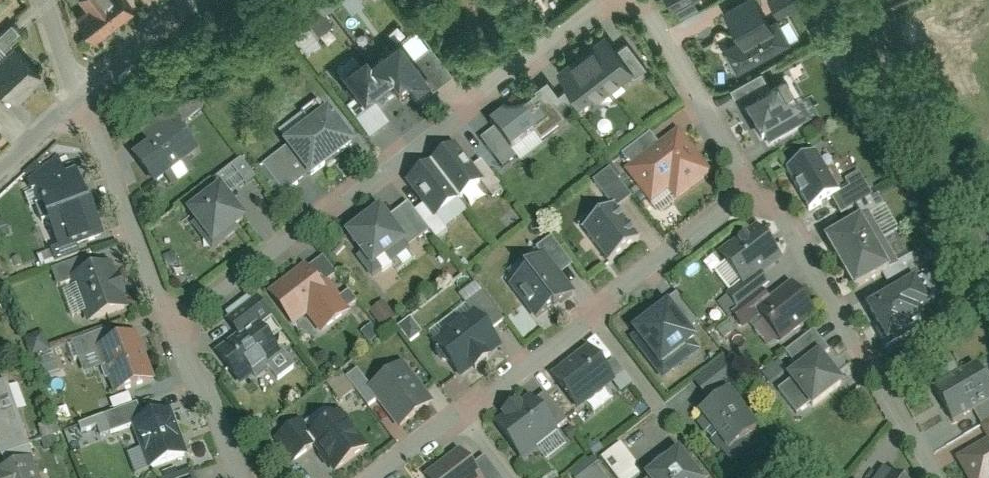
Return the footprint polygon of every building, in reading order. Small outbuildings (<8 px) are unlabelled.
[(95,39),(137,8),(131,0),(83,0),(91,10),(80,19),(95,39)] [(330,11),(346,0),(354,11),(366,2),(365,0),(322,0),(330,11)] [(739,72),(798,38),(784,13),(772,20),(761,0),(740,0),(725,9),(735,25),(742,37),(724,47),(739,72)] [(319,1),(305,13),(322,35),(337,23),(319,1)] [(608,28),(557,66),(589,109),(640,71),(608,28)] [(394,35),(366,56),(362,50),(327,76),(358,117),(388,94),(391,98),(425,73),(432,83),(449,70),(428,42),(410,56),(394,35)] [(16,42),(0,57),(0,82),(16,100),(45,74),(16,42)] [(557,95),(542,76),(529,85),(531,88),(485,123),(489,128),(476,138),(498,167),(512,156),(514,159),(560,124),(545,104),(557,95)] [(741,103),(764,143),(805,119),(782,79),(741,103)] [(279,144),(307,180),(352,146),(324,110),(279,144)] [(125,153),(148,184),(194,149),(171,119),(125,153)] [(715,176),(680,130),(626,171),(653,207),(670,194),(678,204),(715,176)] [(459,146),(433,165),(462,203),(487,184),(459,146)] [(786,168),(810,210),(848,189),(824,147),(786,168)] [(105,236),(81,171),(68,176),(63,162),(28,175),(33,189),(37,187),(44,205),(39,207),(45,222),(50,221),(61,252),(55,254),(60,267),(96,254),(91,241),(105,236)] [(437,222),(462,203),(433,165),(408,184),(437,222)] [(242,223),(214,185),(179,211),(207,249),(242,223)] [(617,205),(583,232),(609,266),(644,240),(617,205)] [(385,208),(348,235),(362,254),(355,259),(373,282),(416,250),(385,208)] [(870,212),(827,237),(858,291),(901,266),(870,212)] [(0,224),(0,241),(12,238),(8,222),(0,224)] [(783,253),(759,222),(720,252),(744,283),(783,253)] [(508,287),(537,325),(576,295),(547,257),(508,287)] [(308,263),(268,293),(294,328),(308,317),(324,338),(350,319),(308,263)] [(114,264),(72,279),(89,326),(131,311),(114,264)] [(923,282),(873,311),(893,346),(929,325),(924,317),(938,309),(923,282)] [(820,318),(793,283),(757,310),(784,346),(820,318)] [(693,340),(664,302),(628,330),(633,337),(629,340),(659,380),(695,352),(688,343),(693,340)] [(384,304),(372,315),(387,331),(399,320),(384,304)] [(271,313),(217,354),(244,391),(299,350),(271,313)] [(502,349),(476,314),(432,348),(458,382),(502,349)] [(141,334),(99,350),(117,399),(159,384),(141,334)] [(616,382),(591,349),(567,367),(551,379),(577,412),(616,382)] [(814,410),(847,384),(823,353),(790,378),(814,410)] [(714,389),(730,375),(721,364),(704,378),(714,389)] [(928,390),(948,425),(988,402),(988,389),(975,364),(928,390)] [(368,392),(400,433),(435,407),(403,365),(368,392)] [(774,365),(763,374),(771,384),(782,376),(774,365)] [(3,458),(50,440),(27,378),(0,388),(0,451),(3,458)] [(735,390),(703,415),(734,456),(766,431),(735,390)] [(534,397),(494,428),(519,461),(559,430),(534,397)] [(175,410),(133,426),(150,474),(193,458),(175,410)] [(308,440),(336,477),(369,452),(340,415),(308,440)] [(969,477),(988,477),(988,443),(959,459),(969,477)] [(603,459),(617,477),(641,477),(644,476),(622,445),(603,459)] [(647,477),(713,477),(689,446),(647,477)] [(461,451),(426,477),(481,477),(461,451)] [(35,460),(0,474),(0,477),(42,477),(35,460)] [(887,469),(881,477),(901,477),(887,469)]
